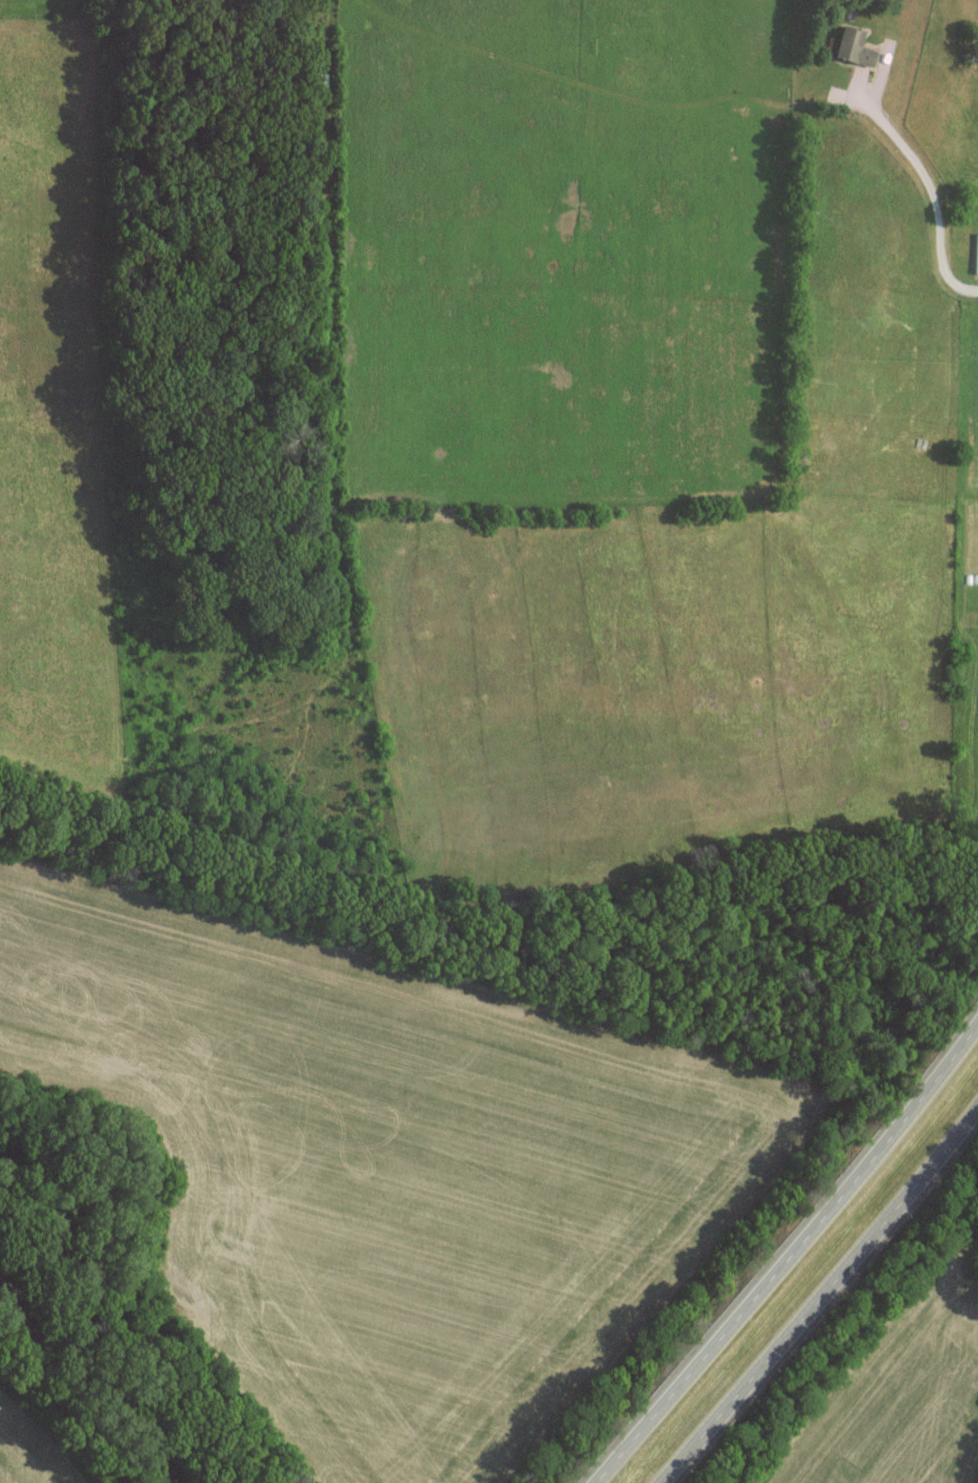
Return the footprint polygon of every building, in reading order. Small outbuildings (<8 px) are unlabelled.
[(829,58),(869,67),(873,50),(859,47),(862,31),(837,25),(829,58)]
